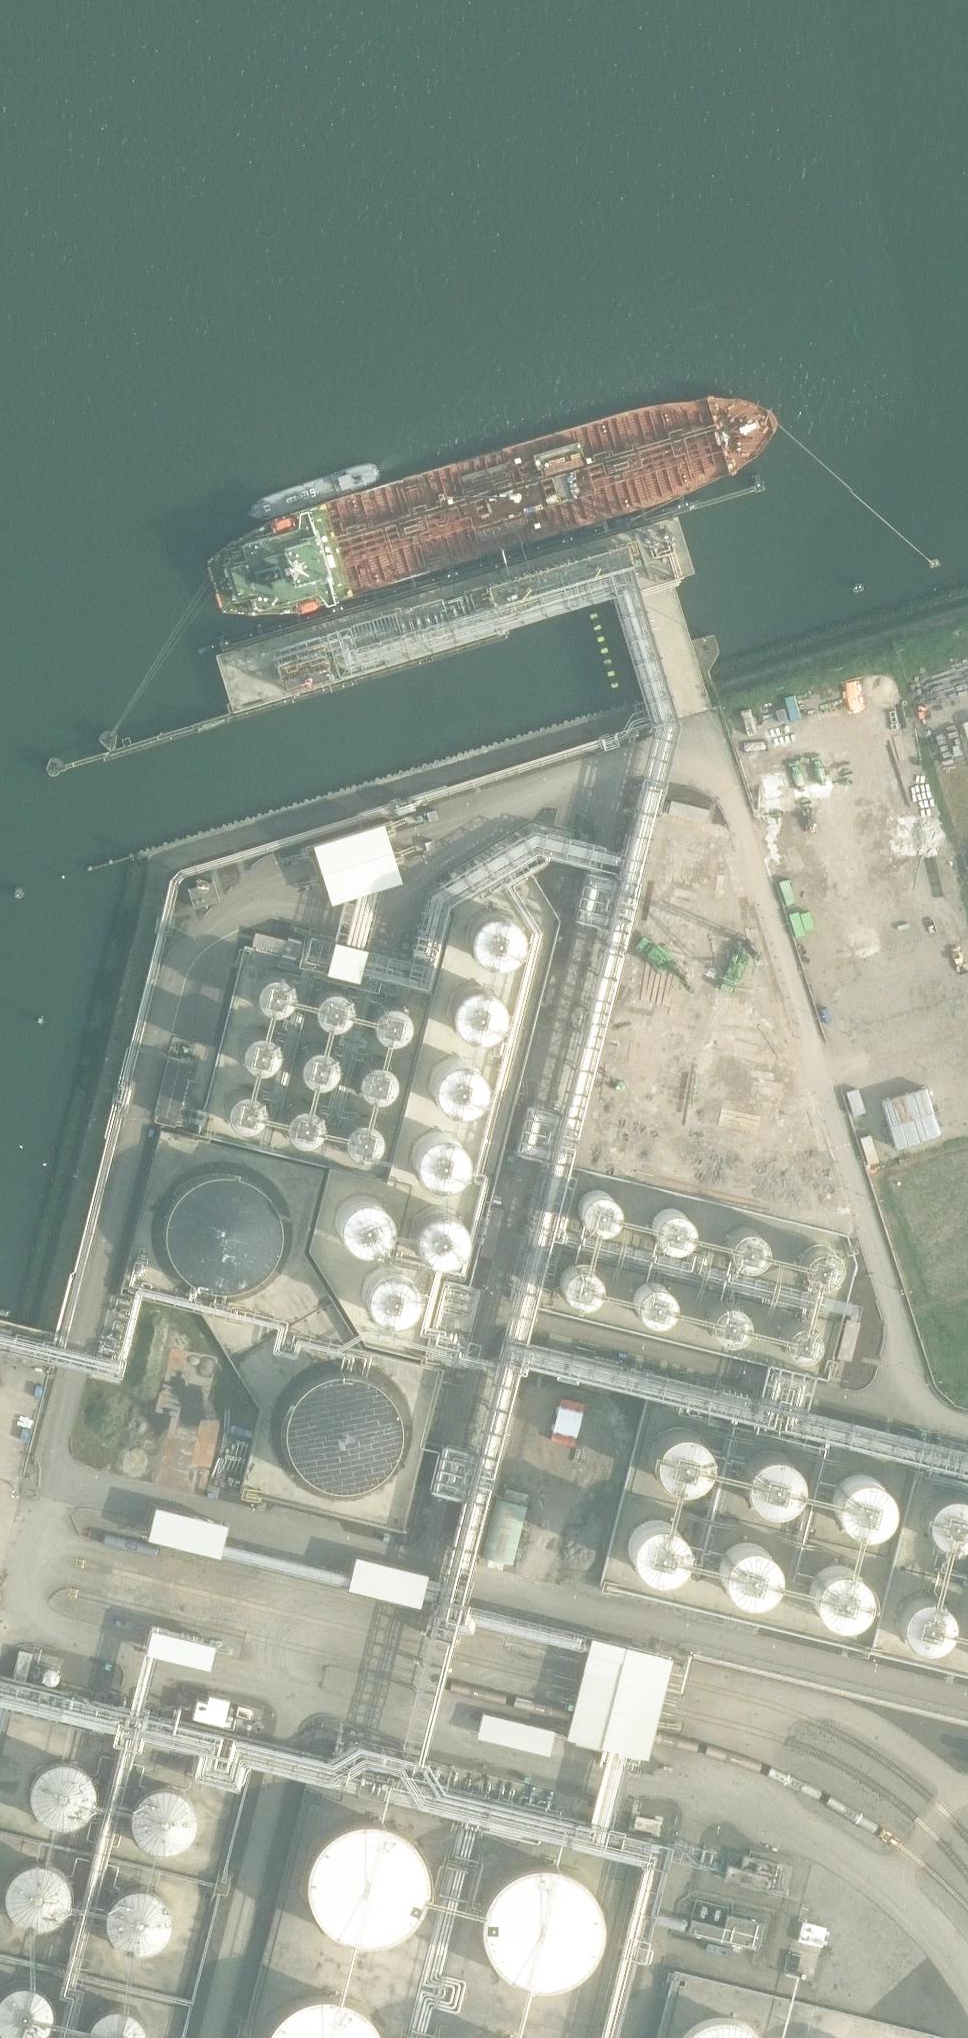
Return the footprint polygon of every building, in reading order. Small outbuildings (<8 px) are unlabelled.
[(678,800),(674,811),(706,821),(710,810),(678,800)] [(385,821),(313,841),(330,901),(402,880),(385,821)] [(197,883),(198,884),(196,887),(188,889),(188,888),(187,888),(193,908),(218,900),(212,881),(211,881),(212,882),(204,884),(201,883),(201,882),(202,881),(201,881),(201,880),(200,879),(199,879),(198,879),(197,879),(197,880),(196,881),(196,882),(197,883)] [(429,980),(440,937),(418,931),(413,952),(396,948),(391,971),(429,980)] [(249,994),(253,1000),(258,1005),(265,1007),(272,1008),(278,1005),(284,1001),(288,995),(289,988),(288,981),(285,976),(281,971),(275,968),(268,967),(262,968),(256,971),(252,976),(249,982),(248,988),(249,994)] [(308,1009),(311,1015),(317,1020),(323,1022),(330,1023),(337,1020),(342,1016),(346,1010),(348,1003),(347,996),(344,991),(339,986),(333,983),(327,982),(321,983),(315,986),(311,991),(308,997),(307,1003),(308,1009)] [(366,1024),(369,1030),(375,1034),(381,1037),(388,1037),(395,1035),(400,1030),(404,1024),(406,1018),(405,1011),(402,1005),(397,1000),(391,998),(385,997),(379,998),(373,1001),(369,1005),(366,1011),(365,1017),(366,1024)] [(235,1053),(238,1059),(244,1064),(250,1066),(257,1066),(264,1064),(269,1060),(273,1054),(274,1047),(274,1040),(271,1034),(266,1030),(260,1027),(254,1026),(248,1027),(242,1030),(237,1034),(235,1040),(234,1047),(235,1053)] [(292,1068),(295,1074),(300,1078),(307,1081),(314,1081),(321,1079),(326,1074),(330,1068),(331,1062),(330,1055),(327,1049),(323,1044),(317,1042),(311,1041),(304,1042),(299,1045),(294,1049),(291,1055),(290,1061),(292,1068)] [(352,1081),(355,1087),(360,1092),(367,1094),(374,1095),(380,1092),(386,1088),(390,1082),(391,1075),(390,1068),(387,1062),(383,1058),(377,1055),(371,1054),(364,1055),(358,1058),(354,1063),(351,1069),(350,1075),(352,1081)] [(947,1082),(961,1128),(967,1125),(967,1075),(947,1082)] [(221,1112),(224,1118),(229,1123),(236,1125),(243,1126),(250,1123),(255,1119),(259,1113),(260,1106),(259,1099),(256,1094),(252,1089),(246,1086),(240,1085),(233,1086),(228,1089),(223,1094),(220,1100),(219,1106),(221,1112)] [(926,1088),(881,1102),(895,1148),(941,1134),(926,1088)] [(279,1127),(282,1133),(287,1138),(294,1140),(301,1140),(308,1138),(313,1134),(317,1128),(318,1121),(317,1114),(314,1108),(310,1104),(304,1101),(298,1100),(291,1101),(286,1104),(281,1109),(278,1114),(277,1121),(279,1127)] [(338,1141),(341,1147),(346,1151),(353,1154),(360,1154),(366,1152),(372,1147),(376,1141),(377,1135),(376,1128),(373,1122),(369,1117),(363,1115),(357,1114),(350,1115),(344,1118),(340,1122),(337,1128),(336,1134),(338,1141)] [(267,1248),(268,1237),(267,1226),(264,1215),(259,1205),(252,1196),(243,1189),(233,1183),(223,1180),(212,1178),(200,1179),(189,1181),(179,1186),(170,1192),(162,1201),(156,1210),(152,1220),(150,1231),(150,1243),(152,1254),(156,1264),(162,1274),(170,1282),(179,1288),(190,1293),(201,1295),(212,1296),(223,1294),(234,1291),(243,1285),(252,1278),(259,1269),(264,1259),(267,1248)] [(575,1213),(579,1219),(584,1224),(591,1226),(598,1226),(604,1224),(610,1220),(613,1214),(615,1207),(614,1200),(611,1194),(606,1190),(601,1187),(594,1186),(588,1187),(582,1190),(578,1195),(575,1200),(574,1207),(575,1213)] [(650,1232),(653,1238),(659,1242),(665,1245),(672,1245),(679,1243),(684,1238),(688,1232),(689,1226),(688,1219),(686,1213),(681,1208),(675,1205),(669,1204),(663,1206),(657,1208),(652,1213),(650,1219),(649,1225),(650,1232)] [(723,1249),(727,1256),(732,1260),(739,1263),(746,1263),(752,1261),(758,1256),(761,1250),(763,1243),(762,1236),(759,1231),(754,1226),(749,1223),(742,1222),(736,1223),(730,1226),(726,1231),(723,1237),(722,1243),(723,1249)] [(797,1269),(800,1275),(806,1280),(812,1282),(819,1282),(826,1280),(831,1276),(835,1270),(836,1263),(835,1256),(833,1250),(828,1246),(822,1243),(816,1242),(809,1243),(804,1246),(799,1251),(797,1256),(796,1263),(797,1269)] [(558,1288),(561,1294),(566,1299),(573,1301),(580,1301),(587,1299),(592,1295),(596,1289),(597,1282),(596,1275),(593,1269),(589,1265),(583,1262),(577,1261),(570,1262),(565,1265),(560,1270),(557,1275),(556,1282),(558,1288)] [(631,1305),(635,1312),(640,1316),(647,1319),(654,1319),(660,1317),(666,1312),(669,1306),(671,1299),(670,1292),(667,1287),(662,1282),(657,1279),(650,1278),(644,1279),(638,1282),(634,1287),(631,1293),(630,1299),(631,1305)] [(706,1324),(709,1330),(714,1335),(721,1337),(728,1337),(735,1335),(740,1331),(744,1325),(745,1318),(744,1311),(741,1305),(737,1301),(731,1298),(725,1297),(718,1298),(713,1301),(708,1306),(705,1311),(705,1318),(706,1324)] [(778,1343),(782,1349),(787,1353),(794,1356),(801,1356),(807,1354),(813,1349),(816,1343),(818,1337),(817,1330),(814,1324),(809,1319),(804,1316),(797,1315),(791,1317),(785,1319),(781,1324),(778,1330),(777,1336),(778,1343)] [(402,1435),(403,1424),(402,1414),(399,1403),(394,1393),(388,1385),(380,1377),(371,1371),(360,1367),(350,1365),(339,1365),(328,1367),(318,1371),(309,1376),(300,1384),(294,1392),(289,1402),(286,1412),(285,1423),(286,1434),(288,1445),(293,1454),(300,1463),(308,1471),(317,1476),(327,1480),(338,1483),(349,1483),(359,1481),(370,1477),(379,1471),(387,1464),(394,1455),(399,1446),(402,1435)] [(649,1452),(650,1462),(653,1469),(657,1475),(663,1480),(671,1482),(678,1483),(686,1481),(693,1478),(698,1473),(702,1466),(704,1459),(703,1449),(700,1440),(693,1433),(685,1429),(675,1428),(666,1430),(658,1435),(652,1443),(649,1452)] [(741,1474),(741,1484),(744,1491),(749,1497),(755,1501),(762,1504),(770,1505),(777,1503),(784,1500),(790,1495),(793,1488),(795,1481),(795,1471),(791,1462),(784,1455),(776,1451),(766,1450),(757,1452),(749,1457),(743,1465),(741,1474)] [(832,1497),(833,1507),(836,1514),(840,1520),(846,1525),(854,1527),(861,1528),(869,1527),(876,1523),(881,1518),(885,1511),(887,1504),(887,1494),(883,1485),(876,1478),(868,1474),(858,1473),(849,1475),(841,1481),(835,1488),(832,1497)] [(923,1521),(925,1529),(930,1535),(936,1540),(943,1543),(950,1543),(958,1542),(965,1538),(967,1535),(967,1499),(964,1495),(956,1492),(947,1491),(939,1493),(931,1497),(926,1504),(923,1512),(923,1521)] [(497,1498),(482,1556),(512,1564),(527,1506),(497,1498)] [(169,1502),(161,1532),(237,1550),(244,1520),(169,1502)] [(626,1543),(627,1553),(630,1560),(634,1566),(640,1570),(648,1573),(655,1574),(663,1572),(670,1569),(675,1564),(679,1557),(681,1550),(680,1540),(677,1531),(670,1524),(662,1520),(652,1519),(643,1521),(635,1526),(629,1534),(626,1543)] [(718,1565),(718,1575),(721,1582),(726,1588),(732,1593),(739,1595),(747,1596),(754,1595),(761,1591),(767,1586),(770,1579),(772,1572),(772,1562),(768,1553),(761,1547),(753,1542),(743,1541),(734,1543),(726,1549),(720,1556),(718,1565)] [(370,1552),(363,1581),(435,1598),(441,1569),(370,1552)] [(809,1588),(810,1598),(813,1605),(817,1611),(823,1616),(831,1618),(838,1619),(846,1618),(853,1614),(858,1609),(862,1602),(864,1595),(863,1585),(860,1577),(853,1570),(845,1565),(835,1564),(826,1566),(818,1572),(812,1579),(809,1588)] [(898,1615),(898,1624),(900,1632),(904,1638),(910,1643),(917,1646),(925,1646),(933,1645),(939,1641),(945,1636),(948,1629),(950,1621),(949,1613),(945,1605),(939,1598),(931,1595),(922,1594),(914,1596),(906,1600),(901,1607),(898,1615)] [(163,1625),(158,1649),(224,1665),(230,1641),(163,1625)] [(601,1634),(577,1734),(662,1754),(686,1654),(601,1634)] [(34,1811),(41,1819),(51,1825),(62,1827),(73,1826),(83,1821),(91,1812),(95,1802),(96,1791),(93,1780),(87,1771),(78,1764),(68,1761),(57,1761),(47,1765),(38,1771),(32,1780),(30,1790),(30,1801),(34,1811)] [(135,1836),(142,1845),(151,1850),(162,1852),(173,1851),(183,1846),(191,1838),(196,1827),(197,1816),(194,1805),(187,1796),(179,1790),(169,1786),(158,1786),(148,1790),(139,1796),(133,1805),(130,1816),(131,1826),(135,1836)] [(352,1941),(367,1944),(383,1941),(398,1935),(411,1926),(421,1913),(427,1898),(429,1882),(427,1866),(421,1851),(411,1839),(398,1829),(382,1823),(365,1821),(349,1824),(334,1831),(321,1842),(313,1855),(308,1870),(306,1885),(309,1900),(315,1914),(325,1926),(338,1936),(352,1941)] [(727,1864),(723,1879),(770,1890),(777,1863),(744,1854),(741,1867),(727,1864)] [(8,1912),(15,1920),(25,1926),(36,1928),(47,1926),(57,1921),(65,1913),(69,1903),(70,1892),(67,1881),(61,1871),(52,1865),(42,1862),(31,1862),(21,1865),(13,1872),(7,1881),(4,1891),(4,1902),(8,1912)] [(525,1985),(541,1987),(557,1985),(572,1979),(584,1969),(594,1956),(600,1942),(603,1926),(600,1910),(594,1895),(584,1882),(571,1872),(555,1866),(539,1864),(522,1867),(507,1875),(495,1886),(486,1898),(481,1913),(480,1929),(482,1944),(489,1958),(499,1970),(511,1979),(525,1985)] [(109,1936),(116,1944),(126,1950),(137,1952),(148,1951),(158,1945),(166,1937),(170,1927),(171,1916),(168,1905),(162,1896),(153,1889),(143,1886),(132,1886),(122,1890),(113,1896),(107,1905),(105,1915),(105,1926),(109,1936)] [(754,1946),(760,1923),(728,1914),(725,1927),(692,1919),(689,1931),(754,1946)] [(6,2036),(11,2037),(33,2037),(36,2037),(44,2031),(49,2022),(51,2012),(49,2003),(46,1996),(40,1989),(33,1985),(24,1983),(13,1984),(4,1989),(0,1993),(0,2030),(6,2036)] [(376,2026),(367,2014),(353,2004),(338,1998),(321,1996),(304,1999),(289,2006),(277,2017),(268,2030),(265,2037),(381,2037),(376,2026)] [(145,2034),(144,2026),(140,2018),(134,2012),(127,2007),(119,2005),(108,2007),(98,2012),(91,2020),(87,2030),(88,2037),(144,2037),(145,2034)] [(755,2029),(743,2022),(730,2018),(716,2019),(702,2024),(691,2032),(686,2037),(764,2037),(755,2029)]
